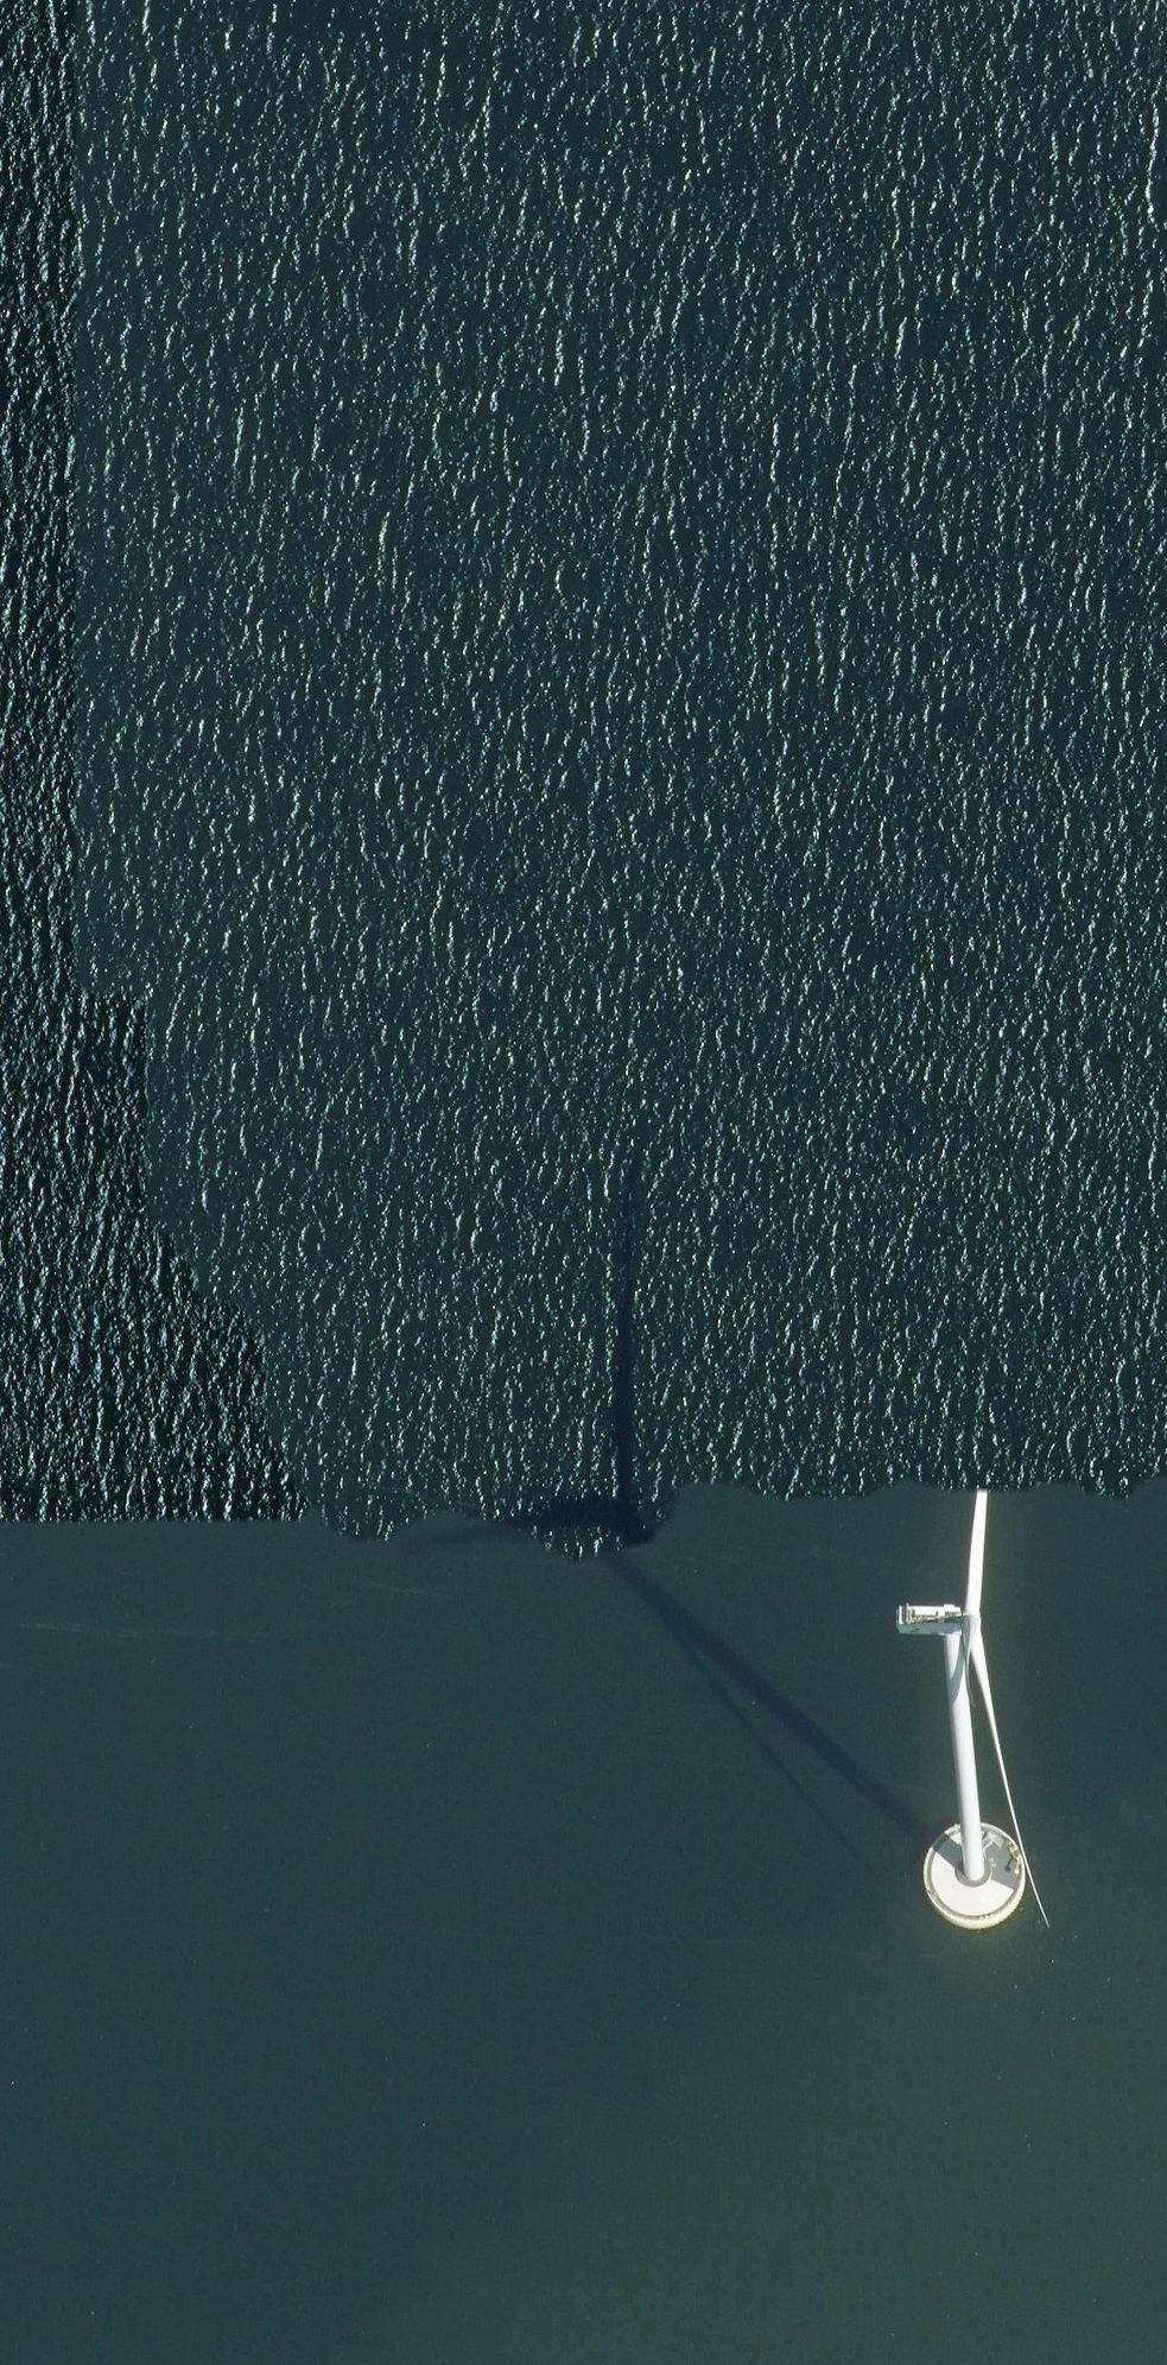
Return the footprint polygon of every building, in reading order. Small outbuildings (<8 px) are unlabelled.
[(986,1884),(987,1882),(986,1880),(986,1878),(985,1877),(984,1875),(983,1874),(981,1873),(979,1872),(977,1872),(975,1872),(974,1872),(972,1873),(970,1874),(969,1875),(968,1877),(967,1878),(966,1880),(966,1882),(966,1884),(967,1886),(968,1887),(969,1889),(970,1890),(972,1891),(974,1892),(975,1892),(977,1892),(979,1892),(981,1891),(983,1890),(984,1889),(985,1887),(986,1886),(986,1884)]
